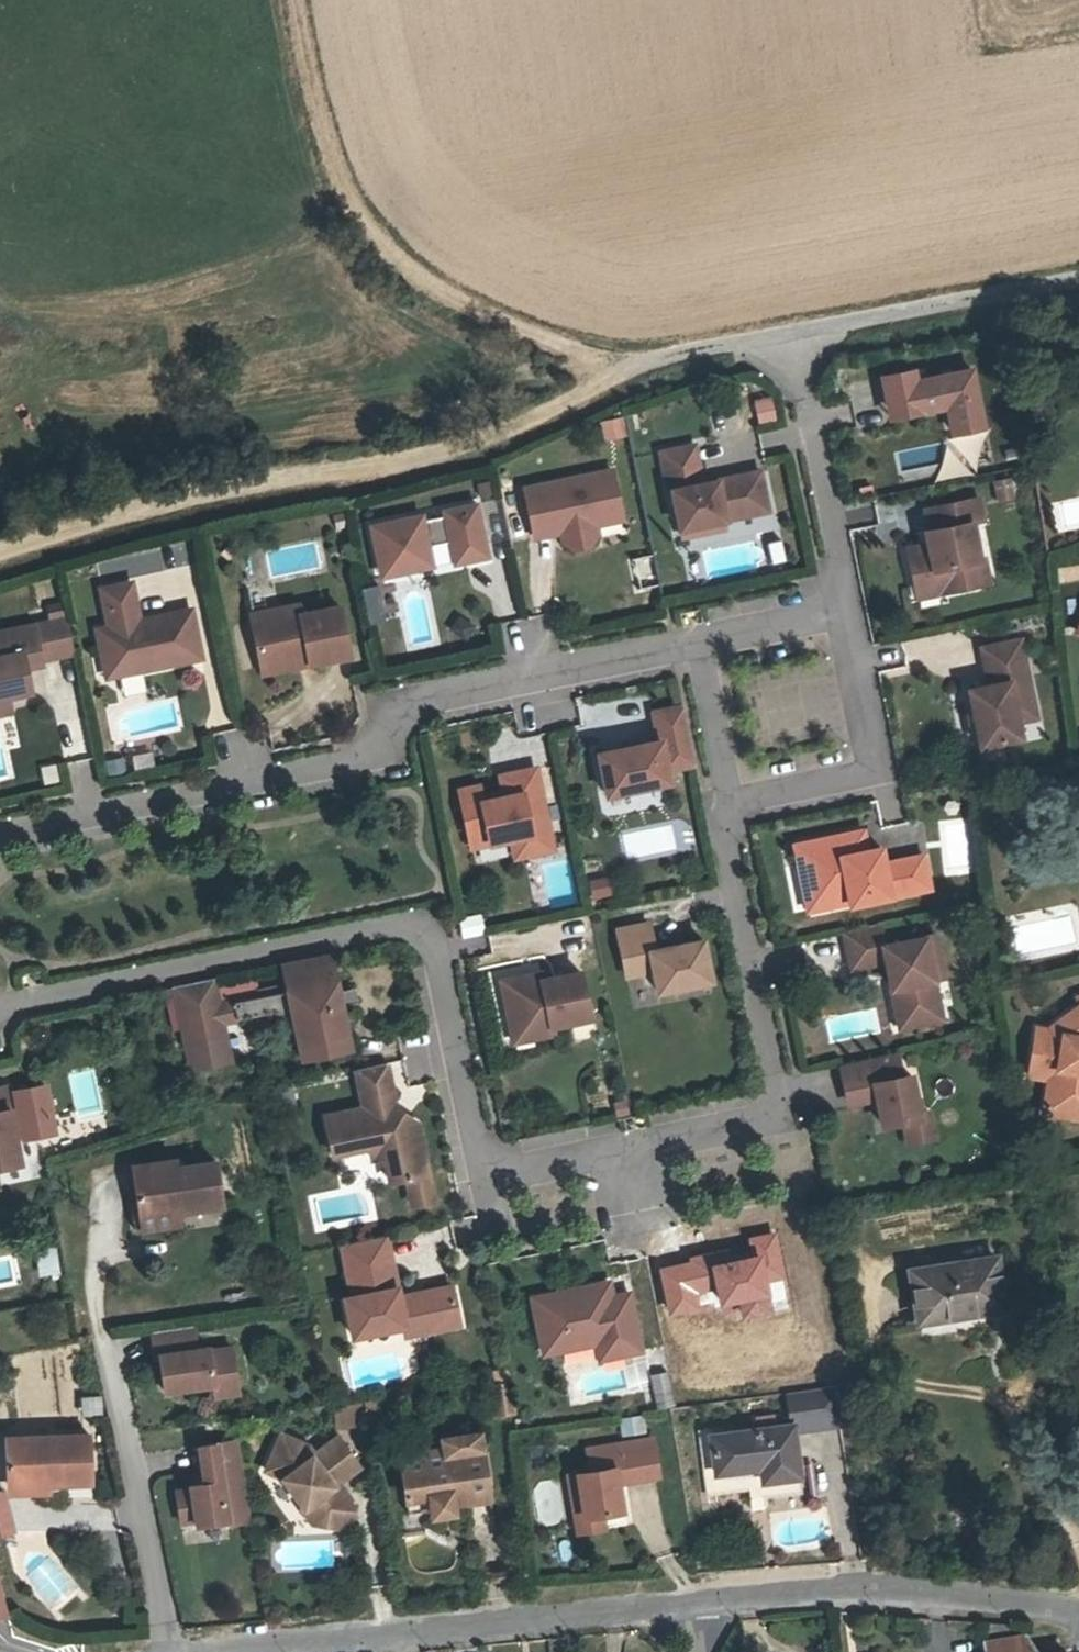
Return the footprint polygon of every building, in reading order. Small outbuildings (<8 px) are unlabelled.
[(914,370),(883,376),(890,408),(920,402),(922,411),(948,405),(954,432),(984,426),(972,369),(916,380),(914,370)] [(758,422),(777,418),(770,394),(752,399),(758,422)] [(920,402),(890,408),(892,417),(922,411),(920,402)] [(604,440),(627,434),(622,414),(599,420),(604,440)] [(673,494),(682,539),(703,534),(701,526),(725,521),(753,516),(750,501),(765,497),(761,476),(716,485),(718,490),(708,492),(707,487),(703,488),(695,449),(662,456),(669,495),(673,494)] [(612,473),(525,491),(533,533),(560,527),(562,534),(564,543),(575,551),(589,548),(597,537),(595,527),(594,520),(621,515),(612,473)] [(1011,478),(998,480),(1001,499),(1015,496),(1011,478)] [(765,497),(750,501),(753,516),(768,512),(765,497)] [(909,556),(915,585),(935,581),(938,593),(978,585),(975,561),(967,523),(978,521),(974,499),(925,509),(930,530),(925,531),(927,543),(929,551),(909,556)] [(476,503),(442,510),(444,516),(448,537),(453,563),(487,556),(476,503)] [(421,514),(369,525),(379,570),(430,560),(426,542),(422,521),(421,514)] [(621,515),(594,520),(595,527),(622,522),(621,515)] [(444,516),(422,521),(426,542),(448,537),(444,516)] [(725,521),(701,526),(703,534),(726,529),(725,521)] [(560,527),(533,533),(535,540),(562,534),(560,527)] [(927,543),(907,548),(909,556),(929,551),(927,543)] [(992,557),(975,561),(978,585),(996,581),(992,557)] [(430,560),(379,570),(380,576),(431,566),(430,560)] [(359,585),(367,620),(385,616),(377,581),(359,585)] [(935,581),(915,585),(917,597),(938,593),(935,581)] [(101,651),(112,649),(118,675),(198,660),(188,613),(136,623),(129,619),(136,610),(130,583),(101,589),(109,627),(97,629),(101,651)] [(279,620),(253,625),(261,664),(308,654),(309,663),(349,655),(339,607),(301,615),(298,605),(278,609),(279,620)] [(278,609),(250,615),(253,625),(279,620),(278,609)] [(66,618),(0,633),(0,699),(7,697),(30,692),(25,669),(29,661),(74,652),(66,618)] [(1033,697),(1022,640),(983,648),(989,677),(995,676),(997,685),(967,691),(979,747),(1019,739),(1015,720),(1012,701),(1033,697)] [(112,649),(101,651),(107,677),(118,675),(112,649)] [(0,699),(0,715),(10,713),(7,697),(0,699)] [(1033,697),(1012,701),(1015,720),(1037,715),(1033,697)] [(683,707),(654,713),(660,741),(598,754),(606,795),(669,782),(666,770),(695,764),(683,707)] [(479,786),(459,790),(471,847),(511,839),(530,835),(532,842),(550,839),(536,769),(501,775),(505,796),(482,801),(479,786)] [(1066,788),(1078,802),(1078,776),(1066,788)] [(967,817),(938,819),(942,876),(971,874),(967,817)] [(864,830),(857,832),(861,851),(868,850),(864,830)] [(857,832),(795,844),(806,896),(848,888),(851,903),(930,888),(923,855),(885,863),(881,847),(868,850),(861,851),(857,832)] [(530,835),(511,839),(515,857),(553,849),(550,839),(532,842),(530,835)] [(608,874),(588,877),(591,897),(612,893),(608,874)] [(848,888),(806,896),(809,912),(851,903),(848,888)] [(462,937),(484,932),(480,912),(457,917),(462,937)] [(649,922),(616,929),(626,976),(653,970),(657,991),(711,980),(703,939),(654,949),(649,922)] [(880,924),(845,931),(852,968),(886,961),(892,988),(900,986),(908,1026),(943,1018),(930,957),(940,955),(936,935),(884,945),(880,924)] [(329,955),(281,964),(284,975),(331,965),(329,955)] [(535,963),(496,970),(506,1021),(526,1016),(528,1027),(548,1023),(547,1015),(585,1008),(575,962),(537,970),(535,963)] [(331,965),(284,975),(287,990),(290,1007),(299,1047),(346,1037),(331,965)] [(212,979),(174,986),(191,1069),(229,1061),(221,1020),(218,1005),(212,979)] [(900,986),(892,988),(900,1027),(908,1026),(900,986)] [(287,990),(218,1005),(221,1020),(290,1007),(287,990)] [(1027,1074),(1045,1077),(1040,1111),(1074,1116),(1077,1094),(1078,1094),(1078,1006),(1043,1029),(1034,1028),(1027,1074)] [(526,1016),(506,1021),(509,1031),(528,1027),(526,1016)] [(346,1037),(299,1047),(301,1058),(348,1048),(346,1037)] [(896,1053),(840,1064),(847,1101),(875,1095),(882,1125),(903,1121),(919,1117),(911,1075),(901,1077),(896,1053)] [(394,1101),(386,1063),(356,1069),(364,1107),(324,1116),(331,1153),(368,1146),(381,1144),(384,1156),(388,1181),(404,1178),(416,1176),(421,1203),(431,1200),(415,1116),(406,1110),(394,1112),(388,1109),(394,1101)] [(0,1084),(0,1162),(19,1159),(4,1083),(0,1084)] [(929,1116),(903,1121),(908,1142),(933,1137),(929,1116)] [(381,1144),(368,1146),(371,1159),(384,1156),(381,1144)] [(130,1222),(178,1217),(176,1203),(215,1199),(209,1154),(166,1158),(166,1152),(121,1158),(130,1222)] [(416,1176),(404,1178),(410,1205),(421,1203),(416,1176)] [(385,1235),(340,1245),(351,1297),(344,1298),(351,1336),(405,1325),(427,1320),(429,1330),(458,1324),(450,1286),(397,1297),(385,1235)] [(57,1245),(35,1247),(38,1277),(60,1275),(57,1245)] [(998,1257),(915,1267),(922,1319),(987,1310),(985,1302),(1004,1299),(998,1257)] [(609,1282),(591,1285),(594,1300),(612,1296),(609,1282)] [(591,1285),(533,1298),(544,1353),(597,1342),(620,1338),(623,1354),(641,1350),(629,1293),(612,1296),(594,1300),(591,1285)] [(985,1302),(987,1310),(1005,1307),(1004,1299),(985,1302)] [(427,1320),(405,1325),(408,1335),(429,1330),(427,1320)] [(192,1327),(150,1334),(154,1359),(159,1358),(165,1393),(214,1385),(214,1388),(241,1383),(234,1347),(210,1351),(210,1348),(196,1351),(192,1327)] [(620,1338),(597,1342),(601,1358),(623,1354),(620,1338)] [(650,1372),(655,1407),(674,1403),(669,1369),(650,1372)] [(837,1379),(785,1386),(789,1418),(798,1417),(799,1426),(844,1418),(837,1379)] [(515,1421),(511,1381),(491,1384),(497,1423),(506,1422),(515,1421)] [(337,1423),(358,1423),(358,1405),(337,1405),(337,1423)] [(716,1488),(760,1483),(762,1489),(762,1490),(808,1483),(807,1473),(799,1426),(798,1417),(789,1418),(716,1427),(715,1419),(705,1420),(716,1488)] [(597,1457),(603,1504),(621,1501),(634,1499),(630,1472),(668,1467),(663,1431),(604,1439),(607,1456),(597,1457)] [(447,1448),(403,1454),(409,1497),(429,1494),(431,1509),(431,1515),(453,1512),(452,1503),(489,1498),(480,1432),(445,1437),(447,1448)] [(280,1433),(262,1469),(281,1479),(302,1508),(308,1503),(325,1527),(335,1528),(351,1516),(353,1507),(343,1494),(336,1492),(332,1486),(336,1483),(358,1468),(336,1438),(312,1455),(306,1446),(280,1433)] [(57,1486),(90,1487),(92,1441),(15,1440),(14,1479),(57,1481),(57,1486)] [(234,1441),(195,1447),(201,1485),(202,1491),(187,1494),(173,1496),(176,1512),(189,1510),(192,1526),(192,1529),(225,1523),(225,1525),(248,1521),(234,1441)] [(585,1458),(593,1522),(624,1518),(621,1501),(603,1504),(597,1457),(585,1458)] [(201,1485),(186,1488),(187,1494),(202,1491),(201,1485)] [(429,1494),(409,1497),(411,1511),(431,1509),(429,1494)] [(302,1508),(299,1510),(311,1525),(325,1527),(308,1503),(302,1508)] [(189,1510),(176,1512),(179,1529),(192,1526),(189,1510)] [(1026,1637),(982,1641),(983,1651),(1036,1651),(1026,1637)]
